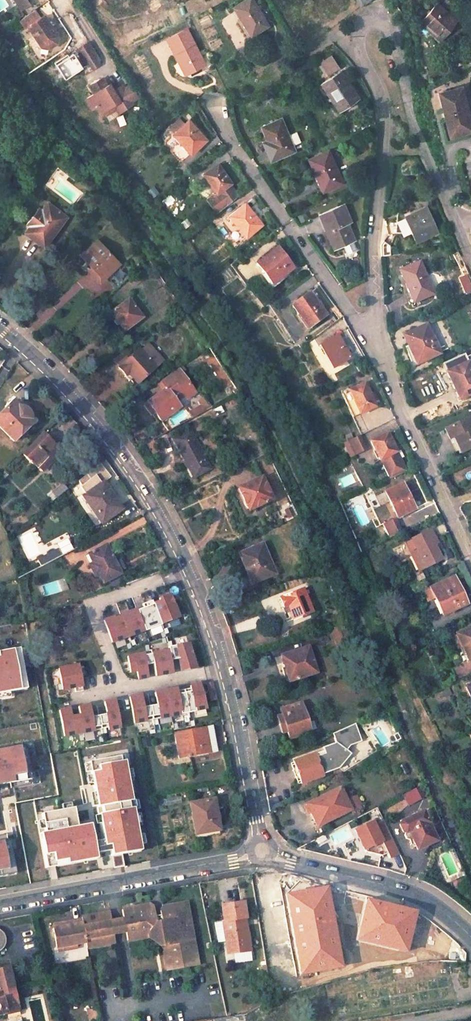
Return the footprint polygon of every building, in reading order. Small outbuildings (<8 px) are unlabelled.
[(231,5),(249,33),(266,23),(252,0),(240,0),(231,5)] [(433,2),(416,21),(438,40),(455,22),(433,2)] [(31,7),(17,17),(22,26),(27,25),(38,42),(44,44),(51,40),(52,32),(40,14),(37,16),(31,7)] [(408,20),(404,24),(406,35),(415,26),(408,20)] [(185,77),(205,66),(186,31),(167,41),(185,77)] [(87,41),(75,49),(88,70),(95,66),(97,56),(87,41)] [(338,72),(318,85),(324,95),(329,92),(339,109),(355,98),(338,72)] [(98,75),(85,83),(89,91),(83,94),(89,103),(92,101),(95,107),(101,103),(107,99),(110,104),(113,109),(127,100),(125,98),(121,92),(118,94),(116,90),(112,83),(108,86),(104,79),(102,81),(98,75)] [(130,82),(116,90),(118,94),(121,92),(125,98),(136,90),(130,82)] [(459,84),(440,90),(453,133),(470,128),(470,125),(466,109),(464,103),(465,103),(459,84)] [(448,135),(453,133),(440,90),(435,91),(448,135)] [(107,99),(101,103),(104,108),(110,104),(107,99)] [(204,139),(189,118),(184,121),(180,115),(167,125),(172,131),(171,132),(187,152),(204,139)] [(279,118),(260,126),(274,157),(293,149),(290,141),(298,138),(294,129),(286,132),(279,118)] [(27,163),(38,169),(45,155),(35,149),(27,163)] [(327,149),(307,158),(319,189),(340,181),(327,149)] [(218,163),(202,173),(214,193),(204,199),(214,213),(238,196),(229,183),(230,182),(218,163)] [(245,202),(227,214),(235,224),(222,232),(230,243),(259,222),(245,202)] [(26,232),(44,246),(66,217),(47,203),(42,210),(39,208),(28,222),(31,225),(26,232)] [(421,203),(404,210),(417,235),(433,227),(421,203)] [(342,204),(317,214),(331,247),(352,238),(345,222),(349,221),(342,204)] [(404,210),(402,212),(414,236),(417,235),(404,210)] [(352,238),(338,245),(342,254),(356,248),(352,238)] [(115,260),(97,240),(81,255),(98,275),(95,278),(99,282),(106,276),(102,271),(115,260)] [(275,245),(255,260),(271,282),(291,267),(275,245)] [(421,260),(401,268),(414,299),(435,291),(421,260)] [(307,290),(288,303),(304,327),(323,315),(307,290)] [(112,312),(124,330),(142,318),(130,300),(112,312)] [(427,322),(404,332),(409,343),(413,341),(421,358),(439,350),(427,322)] [(40,340),(47,348),(59,337),(53,329),(40,340)] [(337,334),(321,342),(334,365),(350,357),(337,334)] [(409,343),(405,345),(413,362),(421,358),(413,341),(409,343)] [(321,342),(317,344),(331,368),(334,365),(321,342)] [(156,369),(140,350),(118,368),(130,382),(134,378),(139,383),(156,369)] [(448,369),(461,396),(470,391),(470,366),(468,359),(448,369)] [(197,394),(180,369),(162,382),(167,388),(179,406),(197,394)] [(363,379),(340,390),(351,415),(376,404),(363,379)] [(161,419),(179,406),(167,388),(144,404),(151,414),(155,411),(161,419)] [(27,428),(23,424),(30,417),(27,414),(24,417),(21,413),(23,411),(13,401),(0,414),(0,427),(14,441),(27,428)] [(443,426),(449,438),(453,436),(461,451),(470,447),(470,422),(468,414),(443,426)] [(209,469),(191,431),(175,439),(186,465),(190,463),(196,475),(209,469)] [(387,431),(370,439),(387,477),(404,470),(398,457),(395,450),(387,431)] [(356,433),(347,438),(352,449),(361,444),(356,433)] [(42,471),(61,451),(43,434),(24,454),(42,471)] [(149,453),(157,452),(155,441),(147,442),(149,453)] [(79,465),(86,473),(97,462),(90,455),(79,465)] [(93,516),(100,525),(119,512),(111,501),(109,503),(98,487),(105,481),(97,469),(85,477),(94,490),(79,499),(92,517),(93,516)] [(238,486),(248,508),(271,498),(261,476),(238,486)] [(54,497),(65,489),(61,483),(50,491),(54,497)] [(401,483),(384,491),(394,514),(401,511),(402,515),(413,510),(401,483)] [(286,517),(293,514),(290,507),(282,510),(286,517)] [(394,519),(386,522),(391,535),(399,531),(394,519)] [(429,527),(404,540),(419,568),(440,558),(430,538),(434,536),(429,527)] [(59,548),(37,559),(41,566),(72,550),(67,539),(57,544),(59,548)] [(275,573),(263,543),(240,553),(244,563),(247,561),(254,577),(263,574),(264,577),(275,573)] [(102,582),(120,573),(119,571),(123,568),(120,561),(115,564),(105,546),(84,556),(94,576),(98,574),(102,582)] [(453,573),(430,583),(442,609),(465,598),(453,573)] [(120,576),(107,581),(109,588),(123,582),(120,576)] [(311,611),(304,589),(279,597),(285,612),(290,610),(292,617),(311,611)] [(160,601),(153,603),(161,624),(178,617),(169,595),(159,598),(160,601)] [(161,624),(153,603),(152,600),(142,604),(144,608),(137,610),(144,630),(145,631),(161,625),(161,624)] [(144,630),(137,610),(136,609),(120,615),(121,616),(128,636),(144,630)] [(111,642),(128,636),(121,616),(114,619),(113,617),(103,620),(111,642)] [(455,632),(468,659),(470,658),(470,626),(455,632)] [(440,637),(431,641),(437,656),(447,651),(440,637)] [(188,643),(168,647),(169,650),(170,660),(179,659),(181,671),(196,668),(188,643)] [(289,678),(315,670),(308,645),(281,654),(289,678)] [(18,646),(0,650),(0,692),(26,687),(18,646)] [(153,664),(151,653),(150,650),(143,652),(143,653),(127,657),(130,672),(136,671),(138,679),(147,677),(145,665),(153,664)] [(169,650),(151,653),(153,664),(155,676),(173,672),(170,660),(169,650)] [(77,665),(58,669),(61,690),(73,687),(74,692),(82,691),(77,665)] [(212,682),(206,683),(210,701),(217,700),(212,682)] [(191,688),(183,690),(188,713),(195,711),(195,710),(206,708),(199,684),(190,686),(191,688)] [(176,688),(166,690),(171,716),(188,713),(183,690),(177,691),(176,688)] [(157,705),(150,706),(152,720),(171,716),(166,690),(155,692),(157,705)] [(141,695),(129,697),(134,723),(152,720),(150,706),(143,707),(141,695)] [(106,714),(98,716),(101,729),(108,728),(108,730),(119,728),(114,700),(104,702),(106,714)] [(89,705),(77,707),(80,719),(82,733),(101,729),(98,716),(91,717),(89,705)] [(310,730),(303,707),(278,714),(283,731),(287,729),(289,736),(310,730)] [(69,709),(59,710),(64,736),(82,733),(80,719),(71,721),(69,709)] [(179,759),(216,753),(212,726),(175,732),(179,759)] [(365,743),(358,727),(334,737),(335,744),(345,752),(365,743)] [(24,742),(0,747),(0,783),(9,781),(8,778),(12,777),(12,780),(31,777),(24,742)] [(335,744),(323,749),(312,753),(321,776),(322,778),(343,770),(352,756),(345,752),(335,744)] [(321,776),(312,753),(293,761),(302,783),(321,776)] [(141,849),(123,755),(89,761),(105,845),(109,844),(110,850),(113,867),(124,865),(121,853),(141,849)] [(405,805),(424,798),(419,786),(401,793),(405,805)] [(347,802),(339,788),(306,805),(318,827),(361,804),(357,796),(347,802)] [(200,832),(220,829),(214,799),(190,803),(192,814),(196,814),(200,832)] [(77,826),(74,807),(42,813),(45,831),(40,833),(46,867),(96,858),(95,853),(94,847),(90,823),(77,826)] [(413,837),(418,848),(438,840),(424,810),(402,820),(400,824),(403,831),(405,831),(404,834),(405,838),(409,838),(413,837)] [(372,819),(350,829),(360,850),(381,841),(388,858),(399,855),(383,821),(374,824),(372,819)] [(8,838),(0,839),(0,875),(14,872),(8,838)] [(110,850),(109,844),(105,845),(94,847),(95,853),(110,850)] [(342,968),(328,887),(286,894),(300,976),(342,968)] [(416,911),(366,899),(356,941),(406,953),(416,911)] [(225,919),(231,952),(254,948),(251,930),(249,931),(246,915),(247,915),(245,900),(224,904),(227,918),(225,919)] [(168,968),(197,963),(188,901),(164,905),(161,910),(162,917),(157,918),(155,905),(151,903),(125,908),(125,916),(128,927),(130,937),(151,934),(164,944),(168,968)] [(111,940),(109,930),(107,918),(106,910),(81,915),(82,917),(86,939),(87,944),(111,940)] [(107,918),(109,930),(128,927),(125,916),(107,918)] [(79,940),(86,939),(82,917),(53,921),(58,949),(80,945),(79,940)] [(439,962),(455,961),(455,948),(438,948),(439,962)] [(15,985),(9,966),(0,968),(0,989),(15,985)] [(19,1007),(15,985),(0,989),(0,1014),(6,1013),(5,1010),(19,1007)] [(84,1010),(85,1020),(95,1020),(93,1009),(84,1010)]
